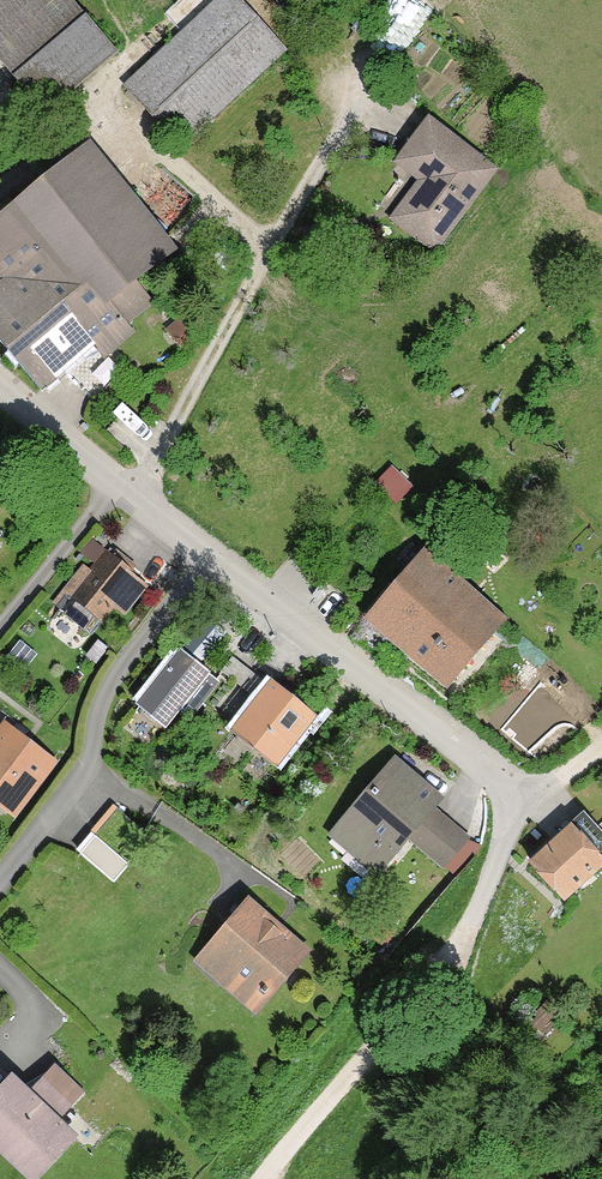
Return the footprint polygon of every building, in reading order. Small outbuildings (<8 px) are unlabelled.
[(51,115),(120,57),(73,0),(0,0),(0,54),(51,115)] [(127,85),(189,149),(289,54),(238,0),(216,0),(127,85)] [(502,171),(431,117),(397,162),(422,182),(393,220),(438,255),(502,171)] [(91,143),(0,217),(0,336),(44,389),(94,348),(103,360),(162,312),(140,285),(181,252),(91,143)] [(513,617),(427,549),(366,626),(452,694),(513,617)] [(85,568),(53,605),(67,617),(78,604),(104,626),(116,612),(127,622),(154,591),(110,552),(91,574),(85,568)] [(19,819),(60,765),(4,723),(0,729),(0,805),(19,819)] [(450,797),(398,757),(331,845),(383,884),(411,848),(446,875),(474,838),(439,811),(450,797)] [(532,863),(570,905),(601,877),(601,853),(576,824),(532,863)] [(314,951),(250,898),(195,964),(258,1017),(314,951)] [(0,1088),(0,1151),(30,1178),(45,1178),(84,1138),(65,1120),(89,1094),(59,1066),(34,1091),(15,1073),(0,1088)]
